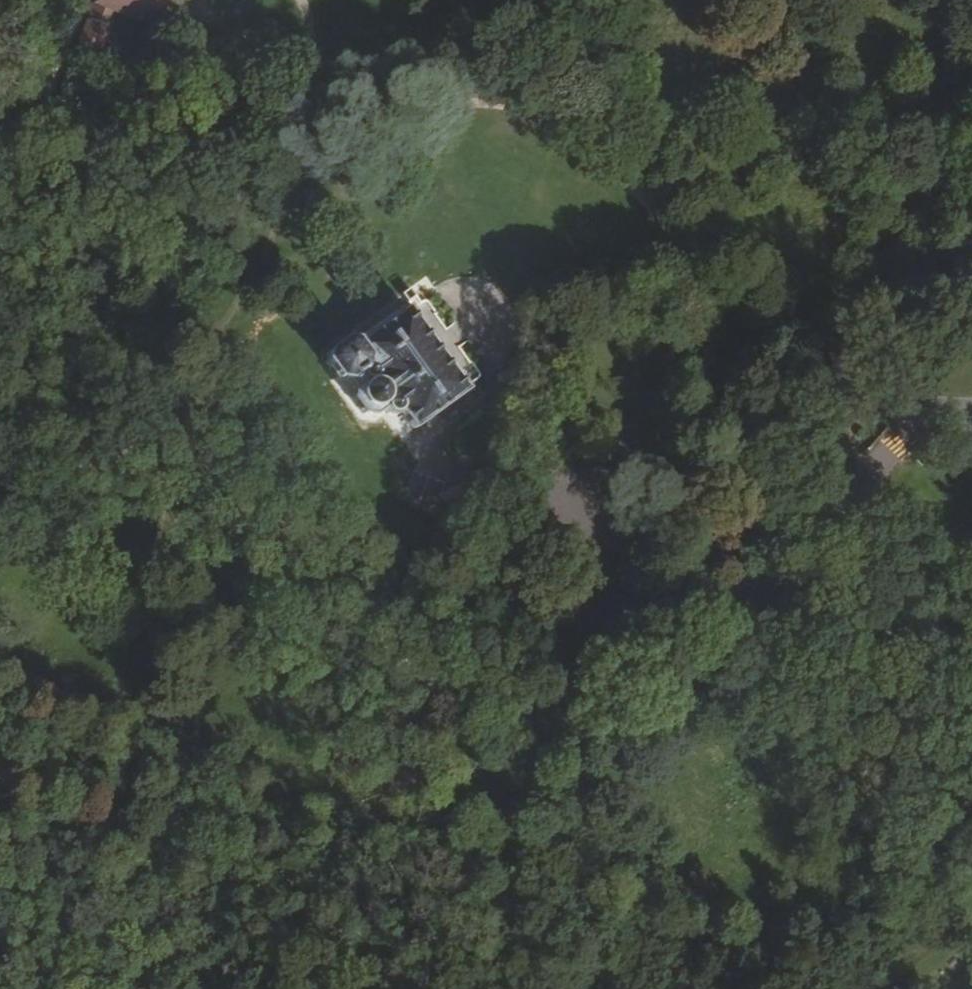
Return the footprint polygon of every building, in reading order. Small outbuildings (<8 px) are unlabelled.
[(80,37),(100,46),(115,10),(146,24),(163,15),(169,1),(167,0),(95,0),(80,37)] [(165,62),(156,58),(153,68),(162,71),(165,62)] [(413,428),(463,391),(463,389),(474,381),(476,379),(476,377),(475,375),(467,363),(465,364),(455,350),(441,330),(432,317),(433,316),(425,305),(424,304),(421,302),(420,302),(408,311),(404,310),(355,344),(353,341),(345,340),(328,352),(326,363),(338,379),(348,380),(355,388),(352,399),(362,413),(372,415),(384,408),(388,412),(390,414),(392,415),(394,414),(396,413),(401,410),(413,428)]
